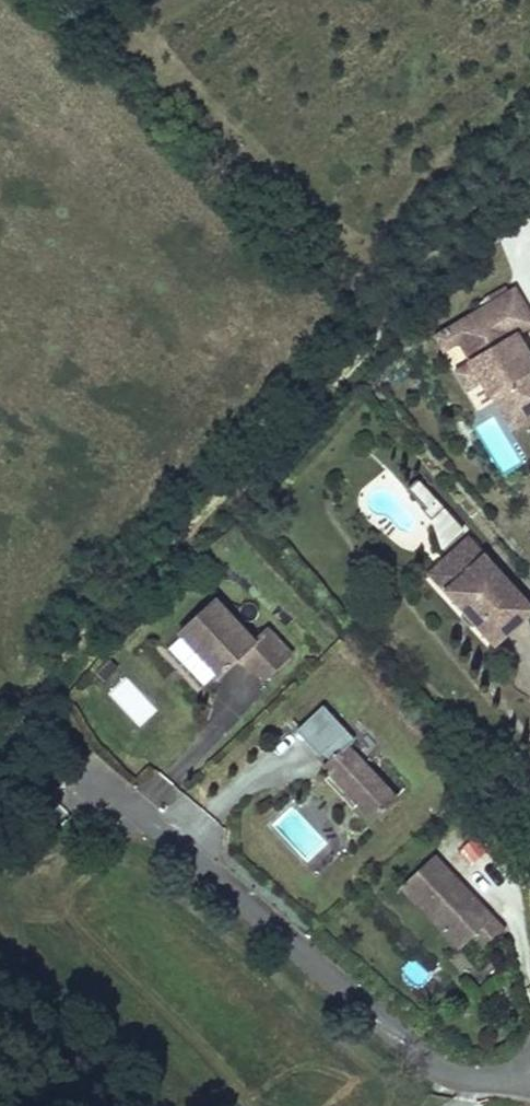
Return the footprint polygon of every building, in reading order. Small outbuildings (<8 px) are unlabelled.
[(520,342),(529,336),(529,316),(518,296),(453,335),(463,352),(474,371),(481,367),(492,385),(485,389),(515,438),(529,429),(529,359),(520,342)] [(463,352),(453,335),(439,344),(449,361),(463,352)] [(474,371),(459,380),(470,399),(485,389),(492,385),(481,367),(474,371)] [(421,478),(405,491),(448,542),(464,529),(421,478)] [(445,591),(497,646),(529,615),(529,602),(469,537),(450,554),(466,571),(445,591)] [(450,554),(429,574),(445,591),(466,571),(450,554)] [(207,609),(190,624),(201,636),(218,620),(207,609)] [(190,624),(172,642),(212,685),(235,662),(259,687),(284,663),(259,637),(246,650),(218,620),(201,636),(190,624)] [(317,713),(294,736),(325,769),(319,774),(326,781),(320,787),(349,817),(354,811),(369,826),(392,805),(343,754),(350,747),(317,713)] [(431,854),(396,888),(455,949),(468,936),(480,949),(502,929),(431,854)]
